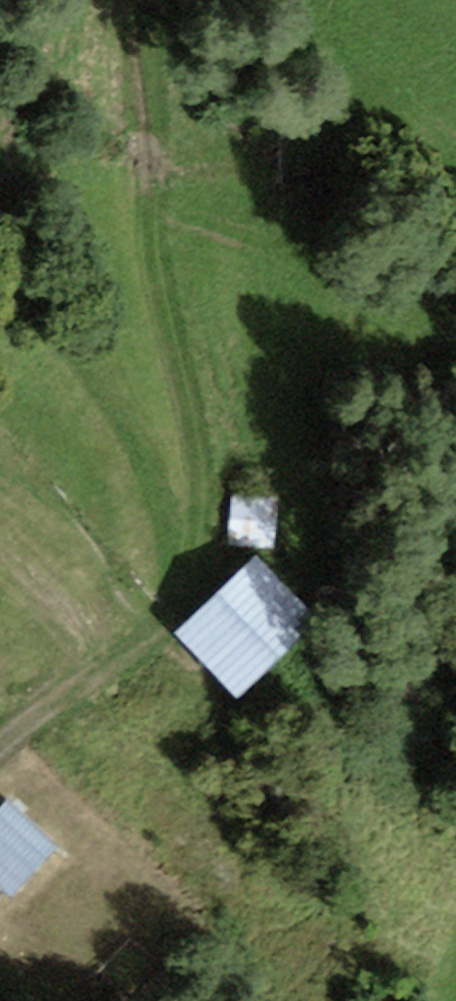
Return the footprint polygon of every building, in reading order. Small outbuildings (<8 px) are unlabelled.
[(230,495),(229,547),(275,549),(276,496),(230,495)] [(319,621),(257,555),(174,633),(236,698),(319,621)] [(9,807),(0,817),(0,879),(13,891),(53,847),(9,807)]
